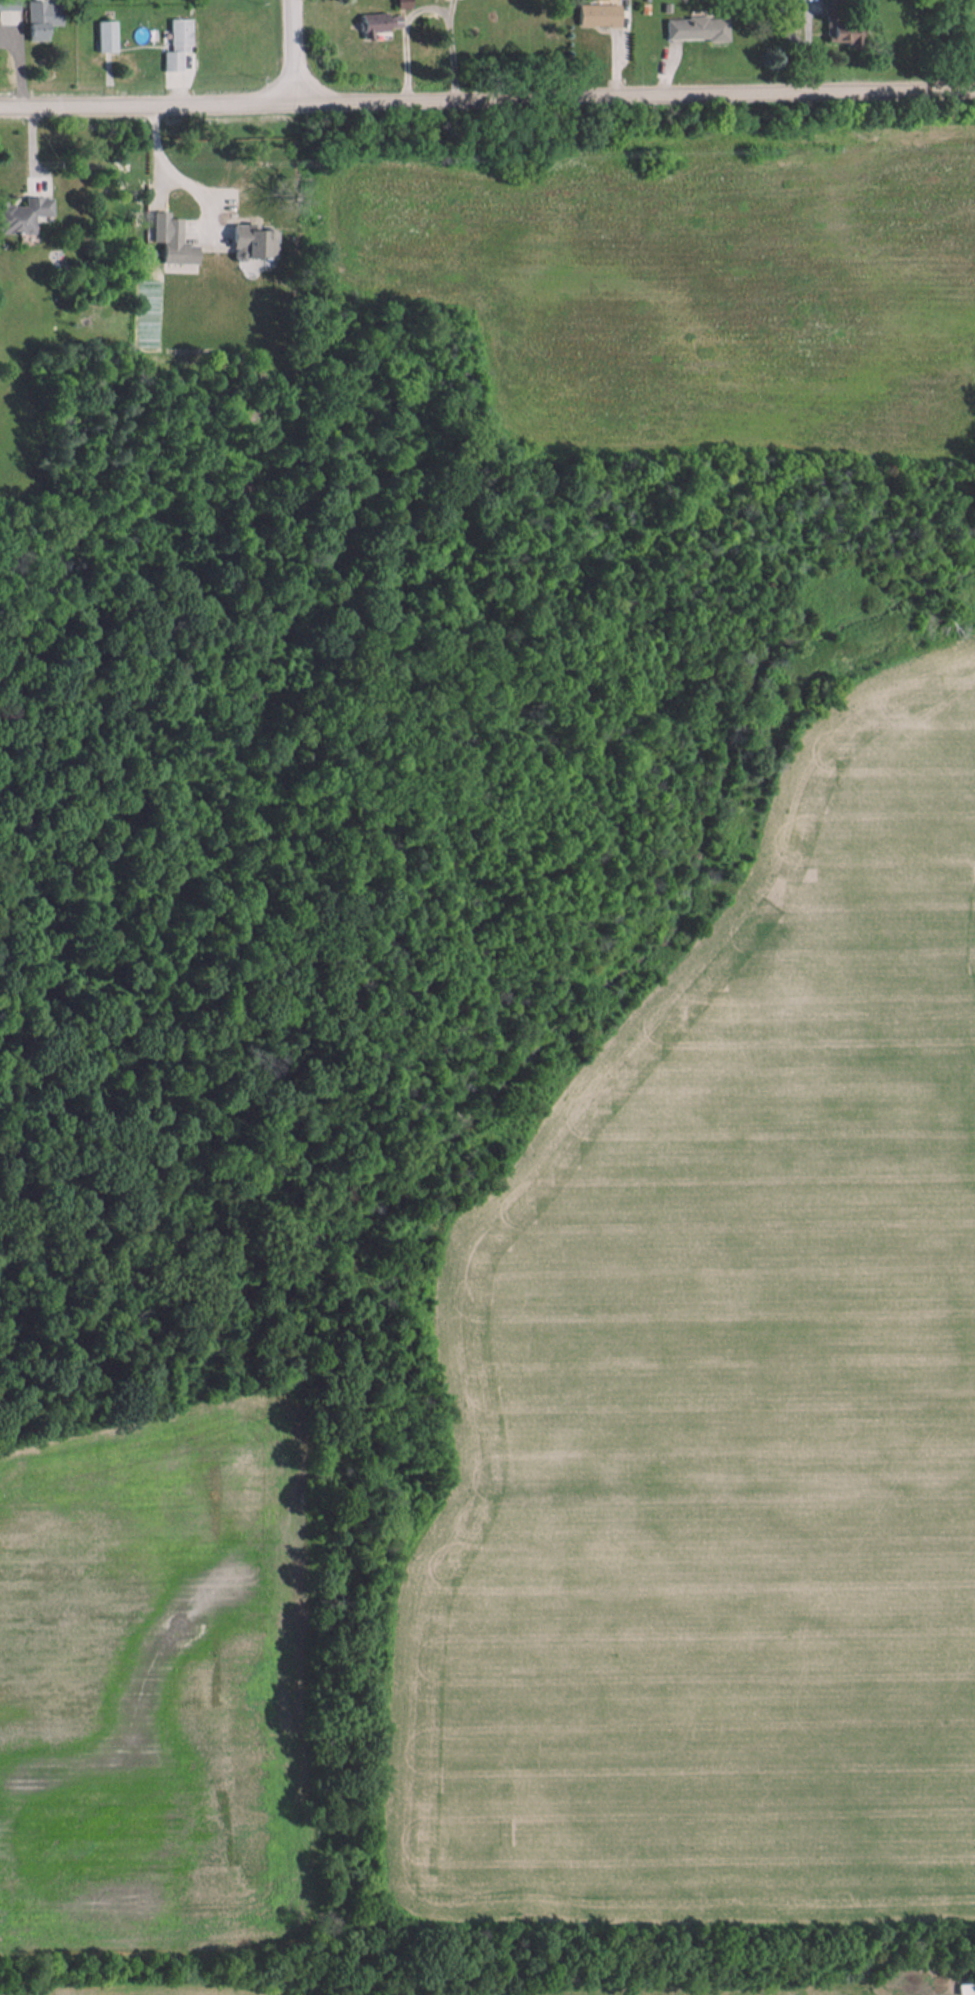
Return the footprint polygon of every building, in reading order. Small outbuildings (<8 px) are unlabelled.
[(20,10),(20,0),(0,0),(0,10),(20,10)] [(827,40),(857,41),(857,28),(846,28),(847,0),(827,0),(827,40)] [(29,42),(48,42),(48,23),(62,23),(62,1),(29,1),(29,42)] [(580,25),(621,25),(621,4),(580,4),(580,25)] [(729,17),(668,18),(668,39),(729,39),(729,17)] [(165,71),(189,71),(190,18),(171,18),(171,50),(166,50),(165,71)] [(117,20),(99,20),(99,51),(117,51),(117,20)] [(403,21),(368,23),(369,41),(391,40),(391,29),(403,28),(403,21)] [(35,233),(36,215),(53,215),(53,197),(26,196),(26,203),(0,203),(0,233),(35,233)] [(183,244),(183,218),(165,218),(165,263),(200,263),(200,244),(183,244)] [(273,259),(273,227),(235,227),(235,249),(248,249),(248,259),(273,259)] [(960,1984),(960,1994),(974,1994),(974,1984),(960,1984)]
